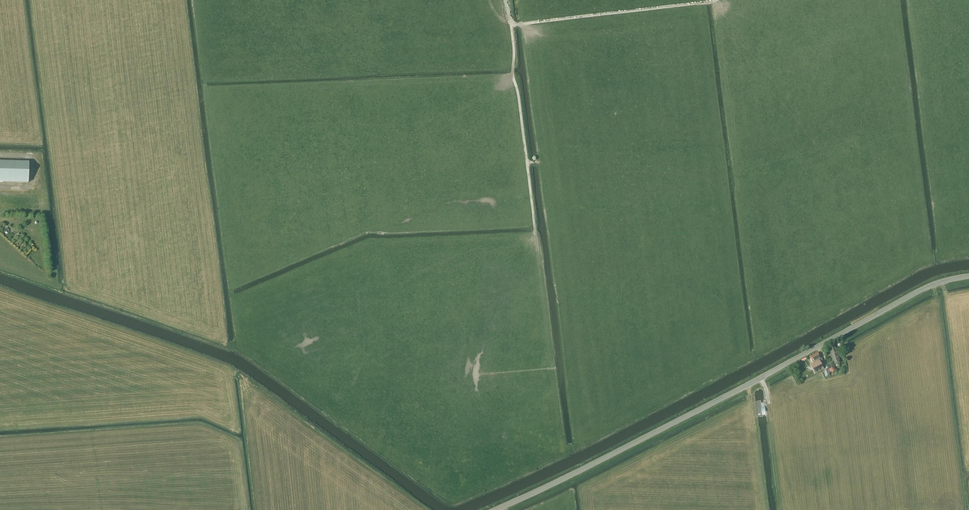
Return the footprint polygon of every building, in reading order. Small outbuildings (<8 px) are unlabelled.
[(29,162),(0,162),(0,182),(28,183),(29,162)] [(838,351),(836,352),(835,348),(830,350),(831,354),(830,354),(831,358),(832,357),(834,365),(838,363),(840,363),(838,355),(839,355),(838,351)] [(822,359),(822,358),(818,352),(810,357),(813,363),(810,365),(815,374),(822,370),(823,369),(820,362),(823,360),(822,359)]
